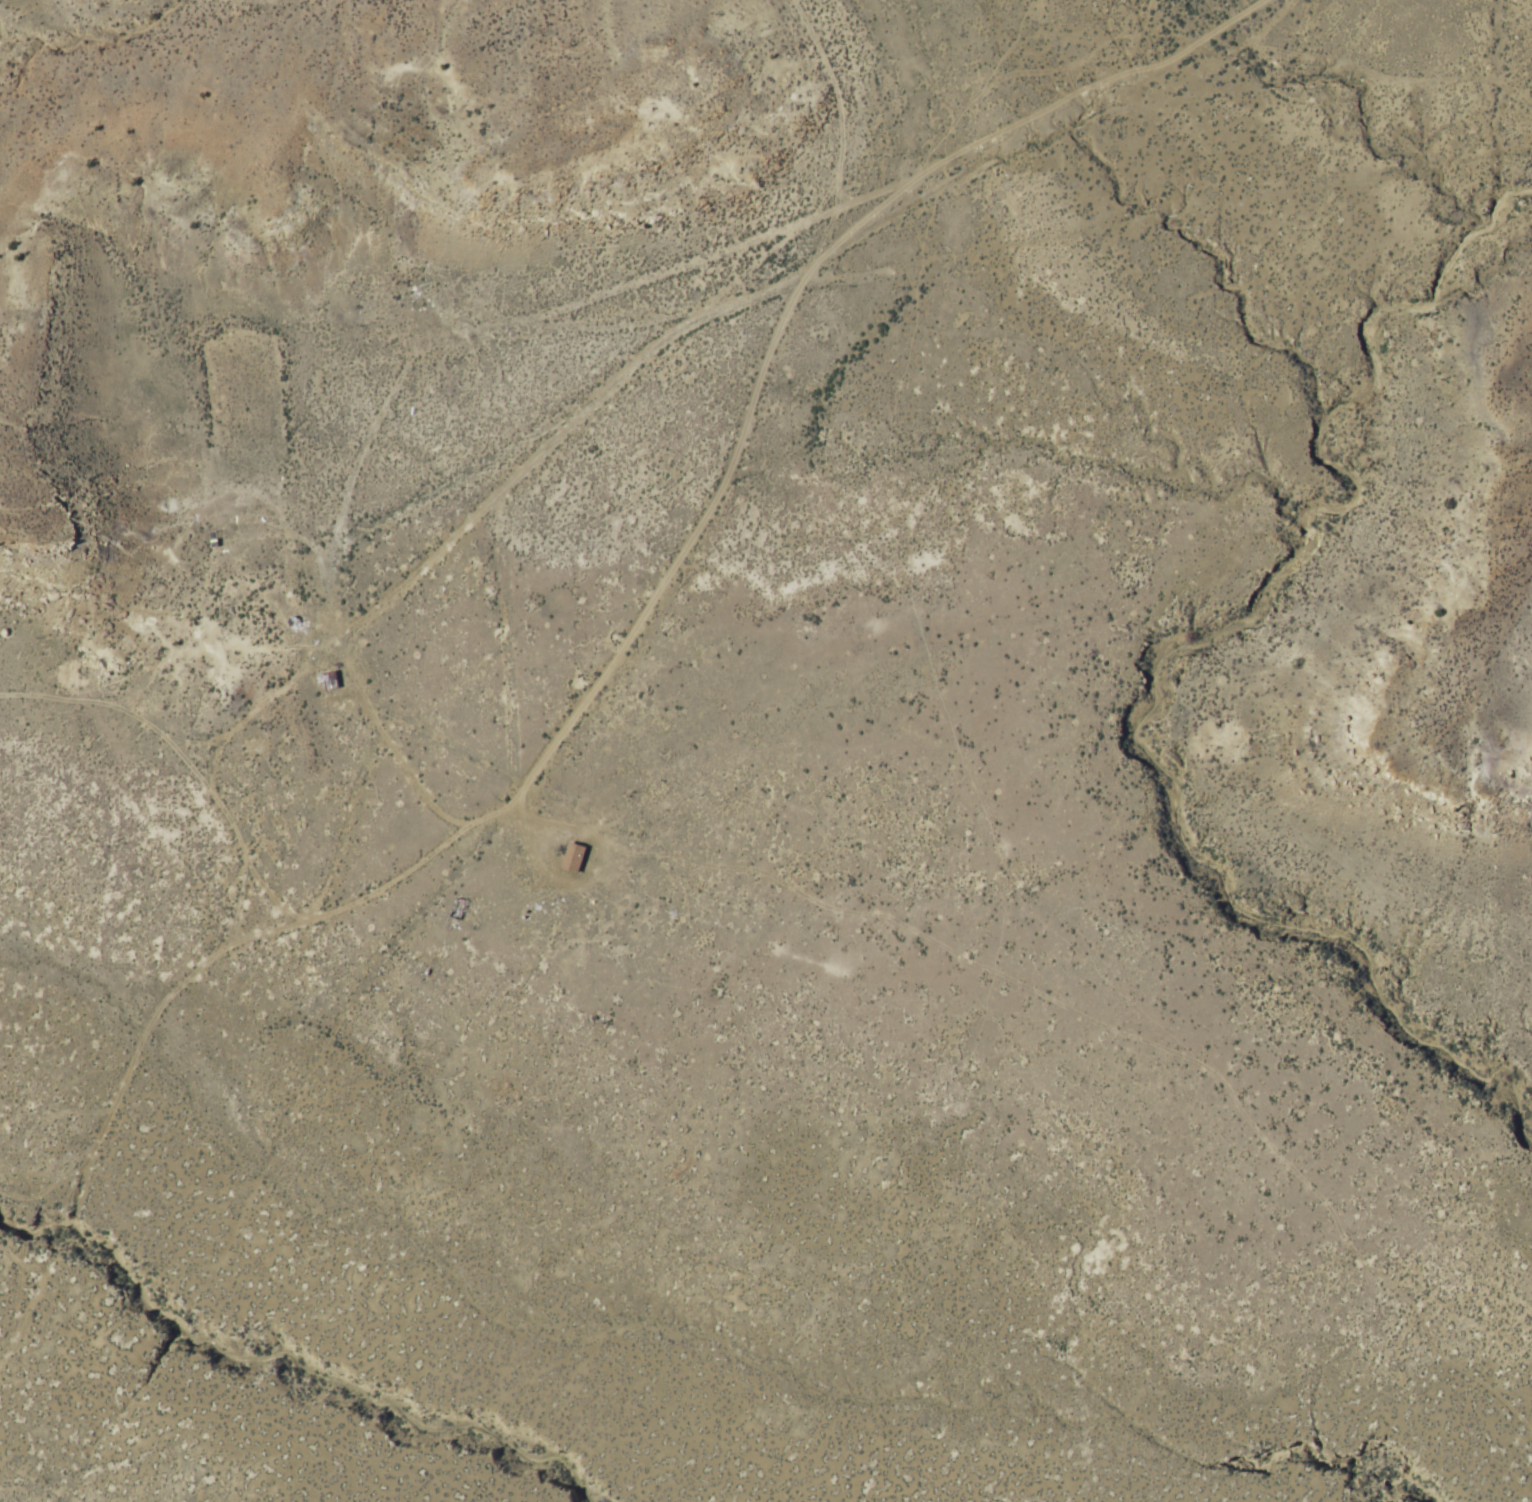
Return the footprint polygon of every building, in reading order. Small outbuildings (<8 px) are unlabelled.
[(324,691),(339,688),(336,671),(320,674),(324,691)] [(561,868),(577,874),(586,848),(570,842),(561,868)]
